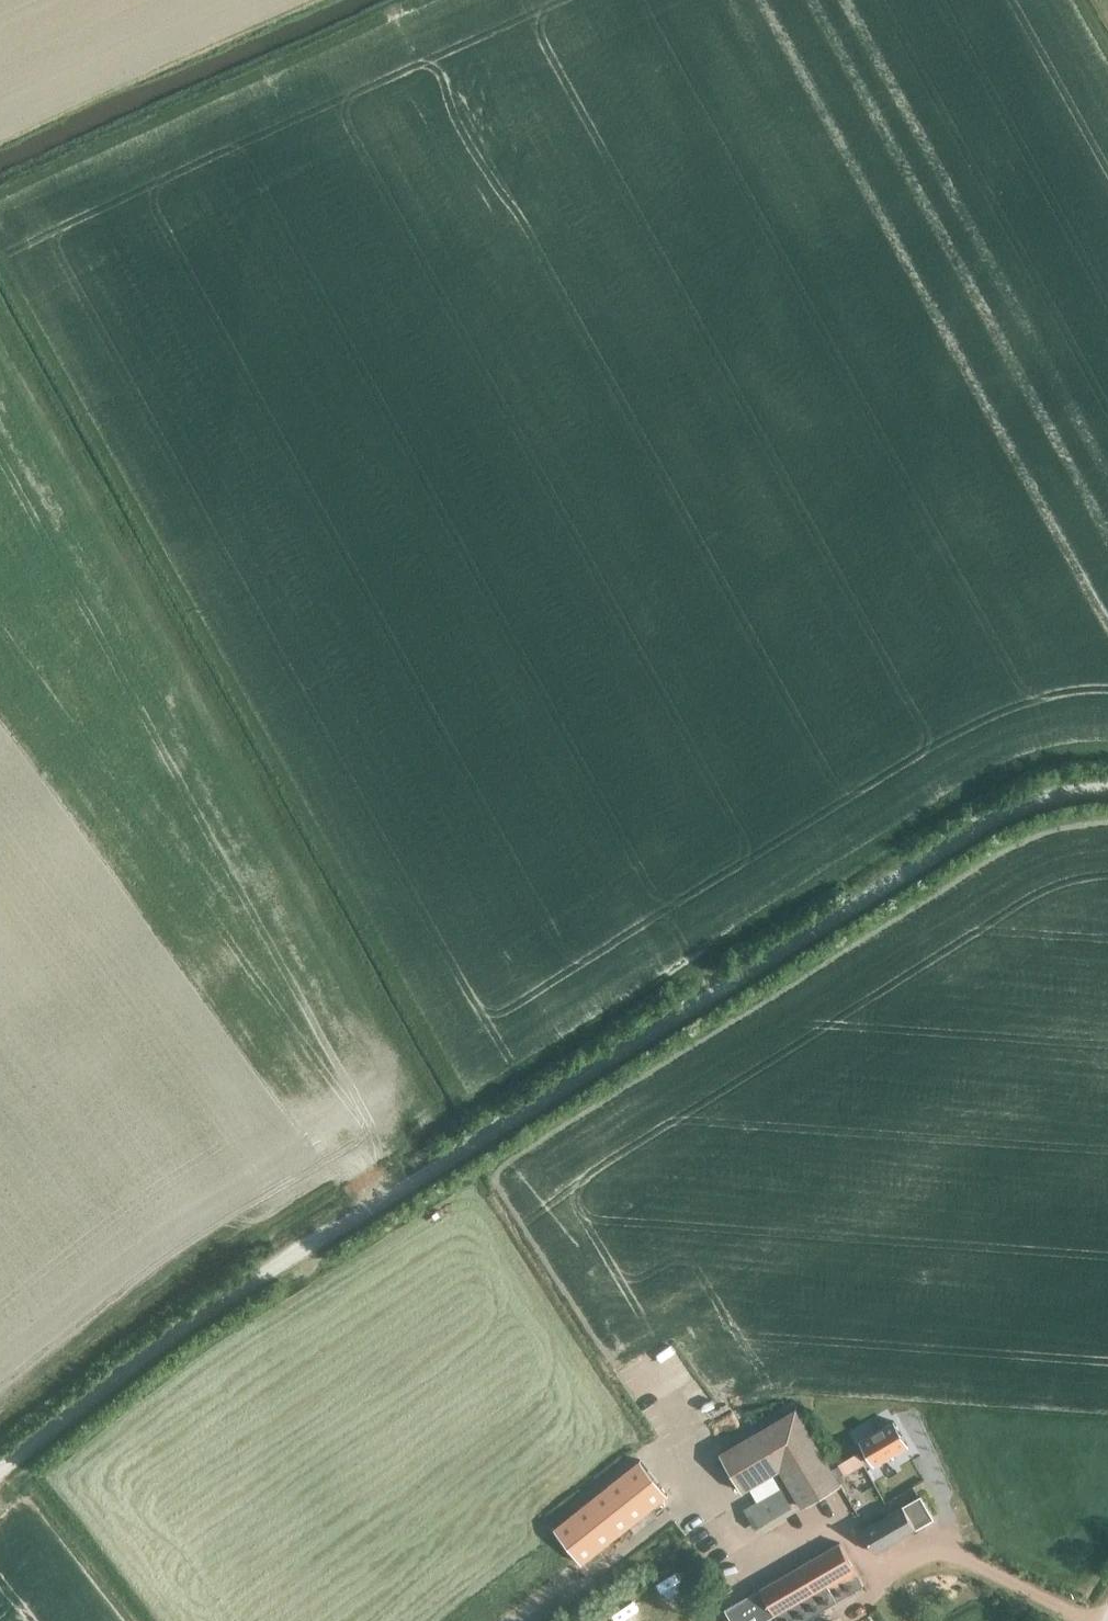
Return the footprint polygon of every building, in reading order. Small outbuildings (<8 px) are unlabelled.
[(796,1407),(719,1452),(742,1491),(780,1469),(802,1507),(841,1484),(818,1446),(796,1407)] [(894,1430),(861,1450),(874,1472),(907,1452),(894,1430)] [(581,1563),(668,1494),(640,1459),(554,1528),(581,1563)] [(780,1487),(744,1508),(755,1527),(791,1507),(780,1487)] [(863,1528),(876,1550),(935,1517),(922,1494),(863,1528)] [(841,1541),(761,1586),(765,1592),(730,1612),(735,1620),(760,1620),(767,1617),(767,1616),(775,1611),(780,1620),(798,1620),(865,1583),(841,1541)]
